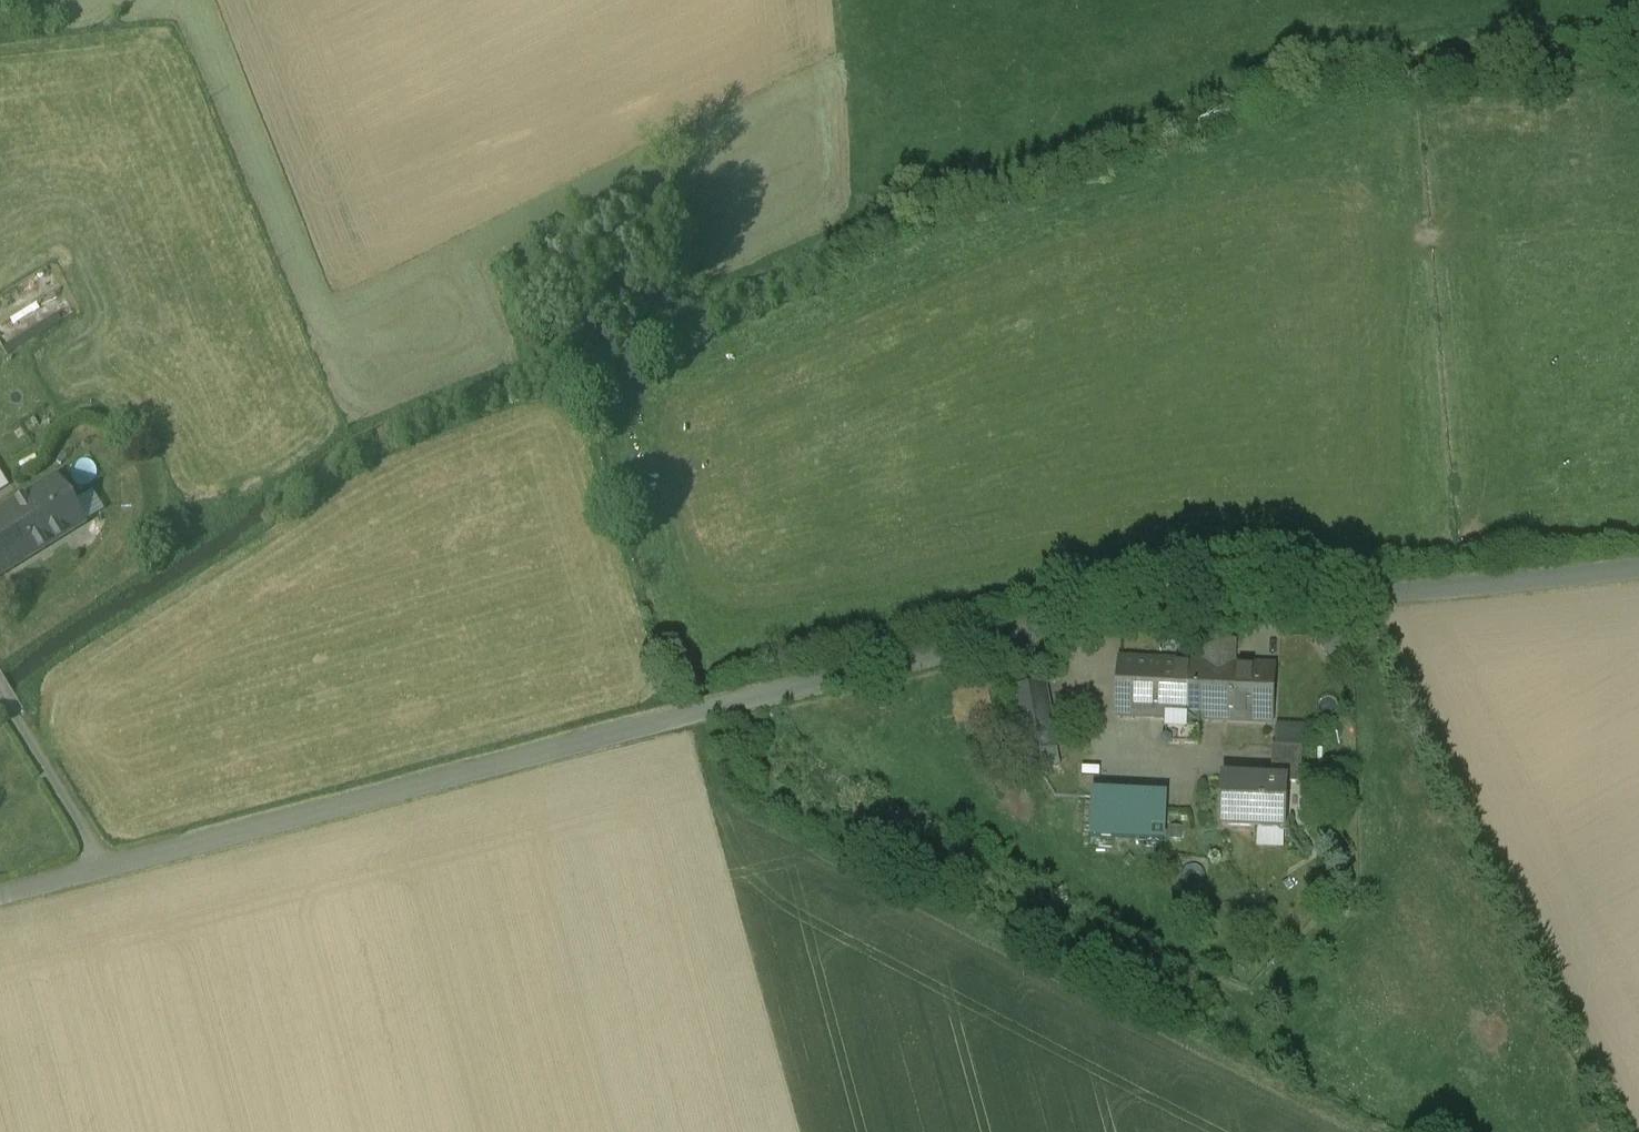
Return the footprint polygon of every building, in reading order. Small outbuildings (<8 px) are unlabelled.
[(0,513),(0,574),(82,523),(55,479),(23,499),(7,509),(0,513)] [(0,496),(0,498),(7,509),(23,499),(15,487),(0,496)] [(1235,644),(1208,642),(1206,665),(1234,667),(1235,644)] [(1206,665),(1121,662),(1118,717),(1168,719),(1168,718),(1181,719),(1181,745),(1199,746),(1200,720),(1272,724),(1275,669),(1234,667),(1206,665)] [(1045,683),(1015,689),(1028,755),(1058,749),(1045,683)] [(1303,748),(1273,746),(1272,782),(1288,782),(1288,784),(1302,785),(1303,748)] [(1272,782),(1223,780),(1221,828),(1286,831),(1288,784),(1288,782),(1272,782)] [(1190,807),(1077,803),(1076,833),(1188,837),(1190,807)]
